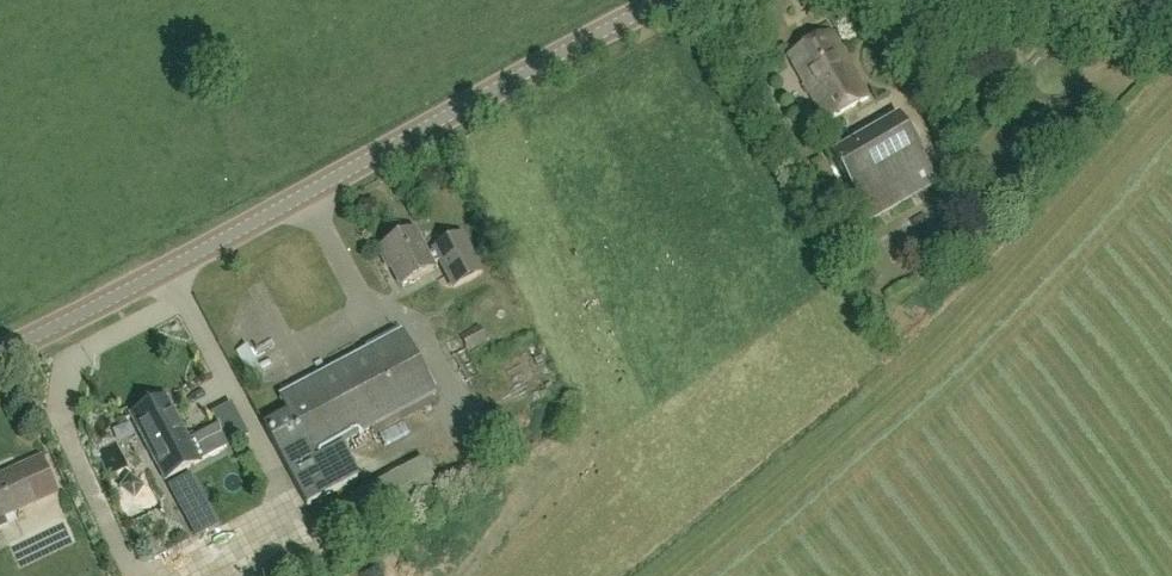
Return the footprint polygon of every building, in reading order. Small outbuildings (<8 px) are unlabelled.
[(826,121),(867,99),(831,31),(789,54),(826,121)] [(870,223),(939,182),(900,112),(831,153),(870,223)] [(435,251),(427,255),(414,230),(382,247),(402,285),(434,268),(432,265),(440,261),(454,287),(482,272),(462,234),(434,249),(435,251)] [(479,325),(460,335),(468,351),(487,341),(479,325)] [(290,413),(265,427),(307,506),(359,479),(341,445),(371,429),(376,437),(406,421),(402,413),(431,397),(435,395),(402,332),(281,396),(290,413)] [(247,349),(231,356),(249,390),(264,383),(247,349)] [(189,442),(167,398),(132,416),(165,480),(200,462),(248,437),(232,406),(213,415),(219,426),(189,442)] [(407,422),(376,438),(382,448),(412,432),(407,422)] [(0,478),(0,529),(9,525),(5,515),(57,492),(42,459),(0,478)] [(423,459),(350,498),(366,530),(440,491),(423,459)] [(408,563),(384,575),(415,575),(408,563)]
